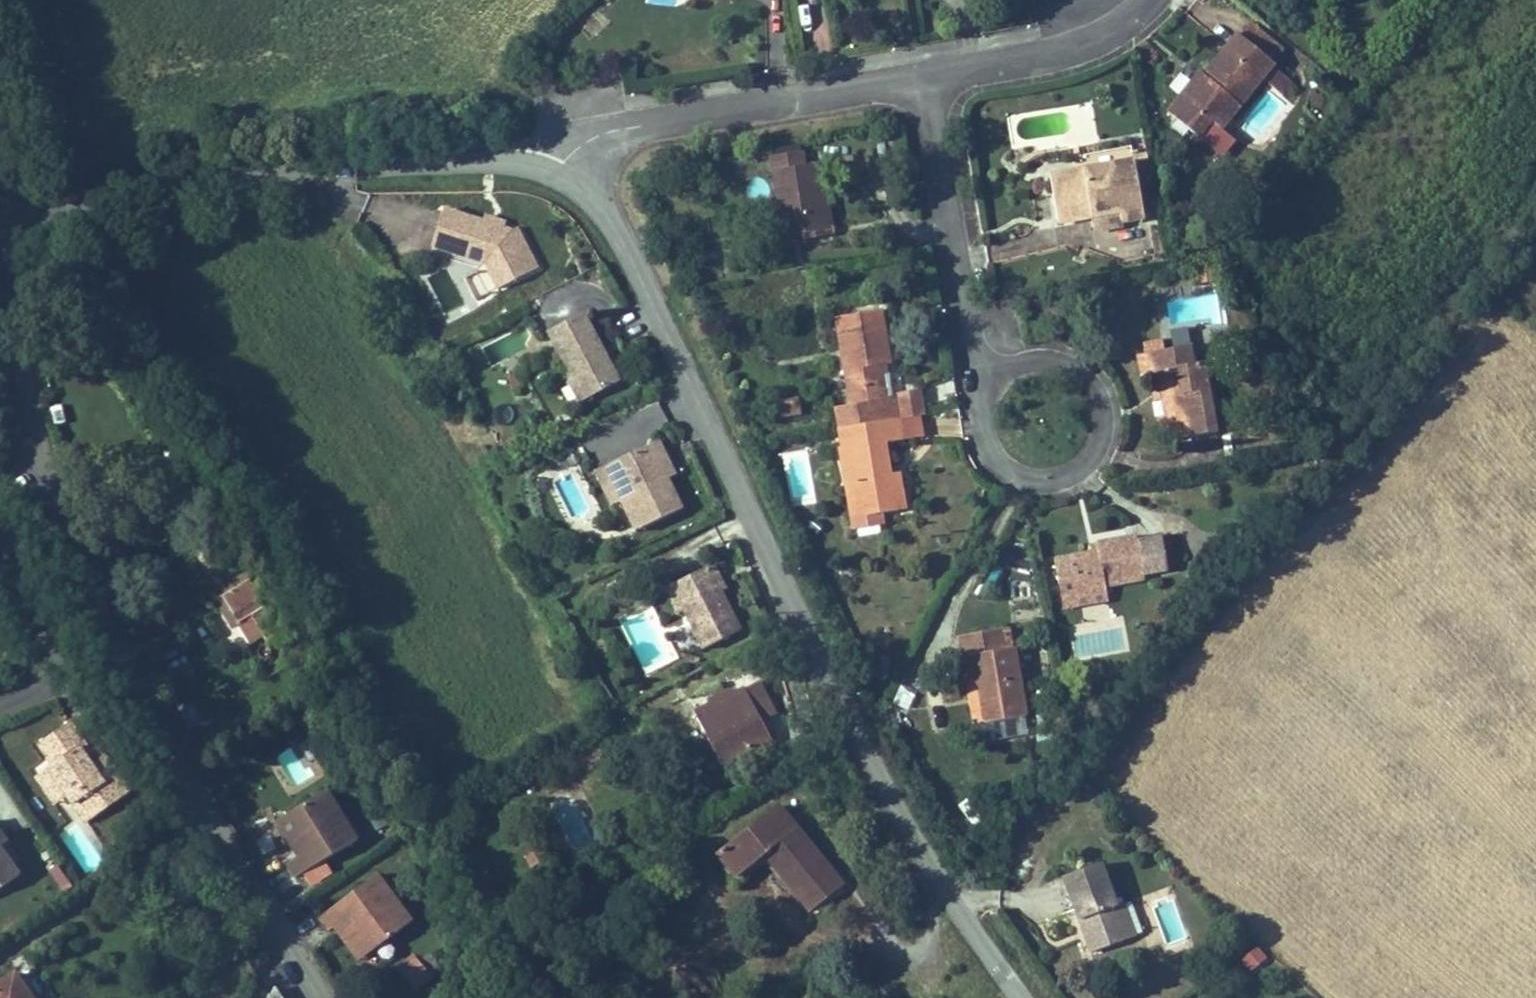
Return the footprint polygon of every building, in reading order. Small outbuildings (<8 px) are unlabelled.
[(819,15),(818,0),(801,0),(801,16),(819,15)] [(1192,83),(1168,113),(1178,121),(1173,127),(1184,135),(1189,130),(1198,137),(1211,121),(1222,109),(1231,117),(1262,78),(1272,65),(1274,63),(1238,34),(1217,61),(1204,76),(1196,86),(1192,83)] [(1273,87),(1283,74),(1272,65),(1262,78),(1273,87)] [(1196,86),(1204,76),(1200,73),(1192,83),(1196,86)] [(1282,95),(1292,82),(1283,74),(1273,87),(1282,95)] [(1221,129),(1231,117),(1222,109),(1211,121),(1221,129)] [(801,152),(800,145),(770,150),(771,157),(801,152)] [(825,230),(819,194),(814,165),(804,167),(801,152),(771,157),(774,173),(785,237),(795,235),(825,230)] [(1144,217),(1134,162),(1084,171),(1050,177),(1058,222),(1091,216),(1119,211),(1121,221),(1144,217)] [(832,212),(828,192),(819,194),(825,230),(795,235),(796,242),(836,234),(832,212)] [(532,271),(511,232),(504,230),(483,223),(444,211),(432,247),(484,263),(498,289),(532,271)] [(1122,226),(1121,221),(1119,211),(1091,216),(1094,231),(1122,226)] [(504,230),(505,223),(485,216),(483,223),(504,230)] [(538,268),(517,229),(511,232),(532,271),(538,268)] [(498,289),(484,263),(476,272),(488,294),(498,289)] [(1214,281),(1212,268),(1197,268),(1200,284),(1214,281)] [(886,400),(881,372),(878,373),(877,366),(880,366),(890,364),(888,354),(881,310),(836,318),(851,406),(836,408),(840,430),(899,420),(899,419),(896,398),(886,400)] [(619,381),(607,360),(600,357),(596,350),(601,347),(583,315),(548,334),(563,361),(573,379),(568,382),(579,402),(619,381)] [(1217,433),(1204,362),(1194,364),(1191,346),(1165,351),(1162,340),(1143,344),(1145,355),(1149,378),(1157,376),(1159,387),(1163,387),(1165,397),(1161,397),(1161,398),(1166,425),(1175,424),(1178,440),(1217,433)] [(607,360),(601,347),(596,350),(600,357),(607,360)] [(1149,378),(1145,355),(1137,357),(1141,379),(1149,378)] [(573,379),(563,361),(558,364),(568,382),(573,379)] [(522,387),(520,374),(511,375),(513,388),(522,387)] [(923,416),(918,391),(896,398),(899,419),(899,420),(919,417),(923,416)] [(922,438),(919,417),(899,420),(903,441),(922,438)] [(888,467),(884,444),(903,441),(899,420),(840,430),(843,448),(840,448),(846,484),(853,483),(858,510),(852,518),(854,530),(882,525),(880,515),(896,512),(892,490),(900,488),(898,474),(889,475),(883,476),(882,468),(888,467)] [(669,482),(651,446),(609,465),(640,529),(682,509),(669,482)] [(578,462),(572,451),(560,458),(563,464),(569,466),(578,462)] [(640,529),(609,465),(595,472),(612,506),(620,502),(635,532),(640,529)] [(858,510),(853,483),(846,484),(852,518),(858,510)] [(904,511),(900,488),(892,490),(896,512),(904,511)] [(1144,579),(1143,574),(1175,568),(1169,536),(1137,541),(1136,537),(1107,543),(1096,544),(1098,553),(1090,554),(1055,560),(1063,602),(1106,595),(1105,586),(1144,579)] [(1098,553),(1096,544),(1089,546),(1090,554),(1098,553)] [(727,590),(714,565),(708,567),(721,593),(727,590)] [(721,593),(708,567),(675,584),(688,608),(683,610),(684,612),(703,650),(740,631),(721,593)] [(222,597),(249,580),(246,574),(213,595),(233,628),(239,624),(222,597)] [(267,619),(274,616),(268,605),(266,607),(249,580),(222,597),(239,624),(250,643),(264,635),(269,644),(279,638),(267,619)] [(688,608),(675,584),(665,589),(678,615),(684,612),(683,610),(688,608)] [(1064,608),(1107,600),(1106,595),(1063,602),(1064,608)] [(1028,734),(1013,649),(1006,651),(1003,630),(960,637),(963,659),(972,657),(977,692),(982,721),(986,742),(1028,734)] [(285,649),(279,638),(269,644),(276,654),(285,649)] [(261,651),(260,654),(262,657),(266,657),(269,655),(269,652),(267,649),(263,649),(261,651)] [(720,684),(687,701),(721,765),(770,739),(762,722),(775,715),(767,699),(758,682),(732,696),(729,691),(725,693),(720,684)] [(982,721),(977,692),(970,693),(975,723),(982,721)] [(88,824),(130,795),(104,757),(96,762),(90,754),(69,723),(52,734),(40,743),(53,763),(48,767),(67,795),(88,824)] [(305,739),(269,757),(286,788),(321,770),(305,739)] [(96,762),(104,757),(98,749),(90,754),(96,762)] [(56,803),(67,795),(48,767),(36,775),(56,803)] [(357,841),(326,791),(276,822),(298,857),(287,863),(296,878),(357,841)] [(820,859),(776,806),(717,853),(738,878),(766,855),(812,911),(842,887),(820,859)] [(8,841),(1,831),(0,831),(0,847),(8,841)] [(20,875),(0,847),(0,889),(20,875)] [(306,889),(331,874),(324,862),(299,877),(306,889)] [(1142,934),(1130,902),(1123,904),(1120,897),(1113,900),(1100,865),(1064,878),(1091,953),(1142,934)] [(376,875),(319,918),(329,931),(335,927),(344,919),(351,929),(350,938),(364,957),(411,922),(376,875)] [(350,938),(351,929),(344,919),(335,927),(359,960),(364,957),(350,938)] [(430,976),(413,956),(398,968),(416,990),(431,978),(430,976)] [(439,971),(432,957),(422,963),(430,976),(439,971)] [(15,975),(0,985),(0,997),(31,997),(15,975)] [(274,990),(271,996),(269,996),(269,997),(280,997),(274,990)]
